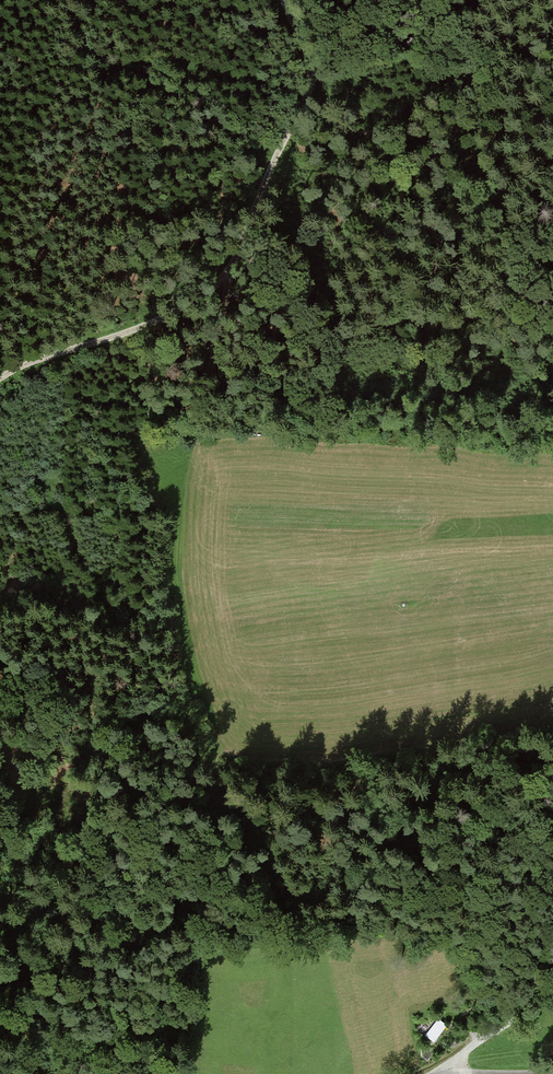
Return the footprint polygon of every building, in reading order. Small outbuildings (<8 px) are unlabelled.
[(439,1016),(427,1034),(436,1040),(448,1023),(439,1016)]
